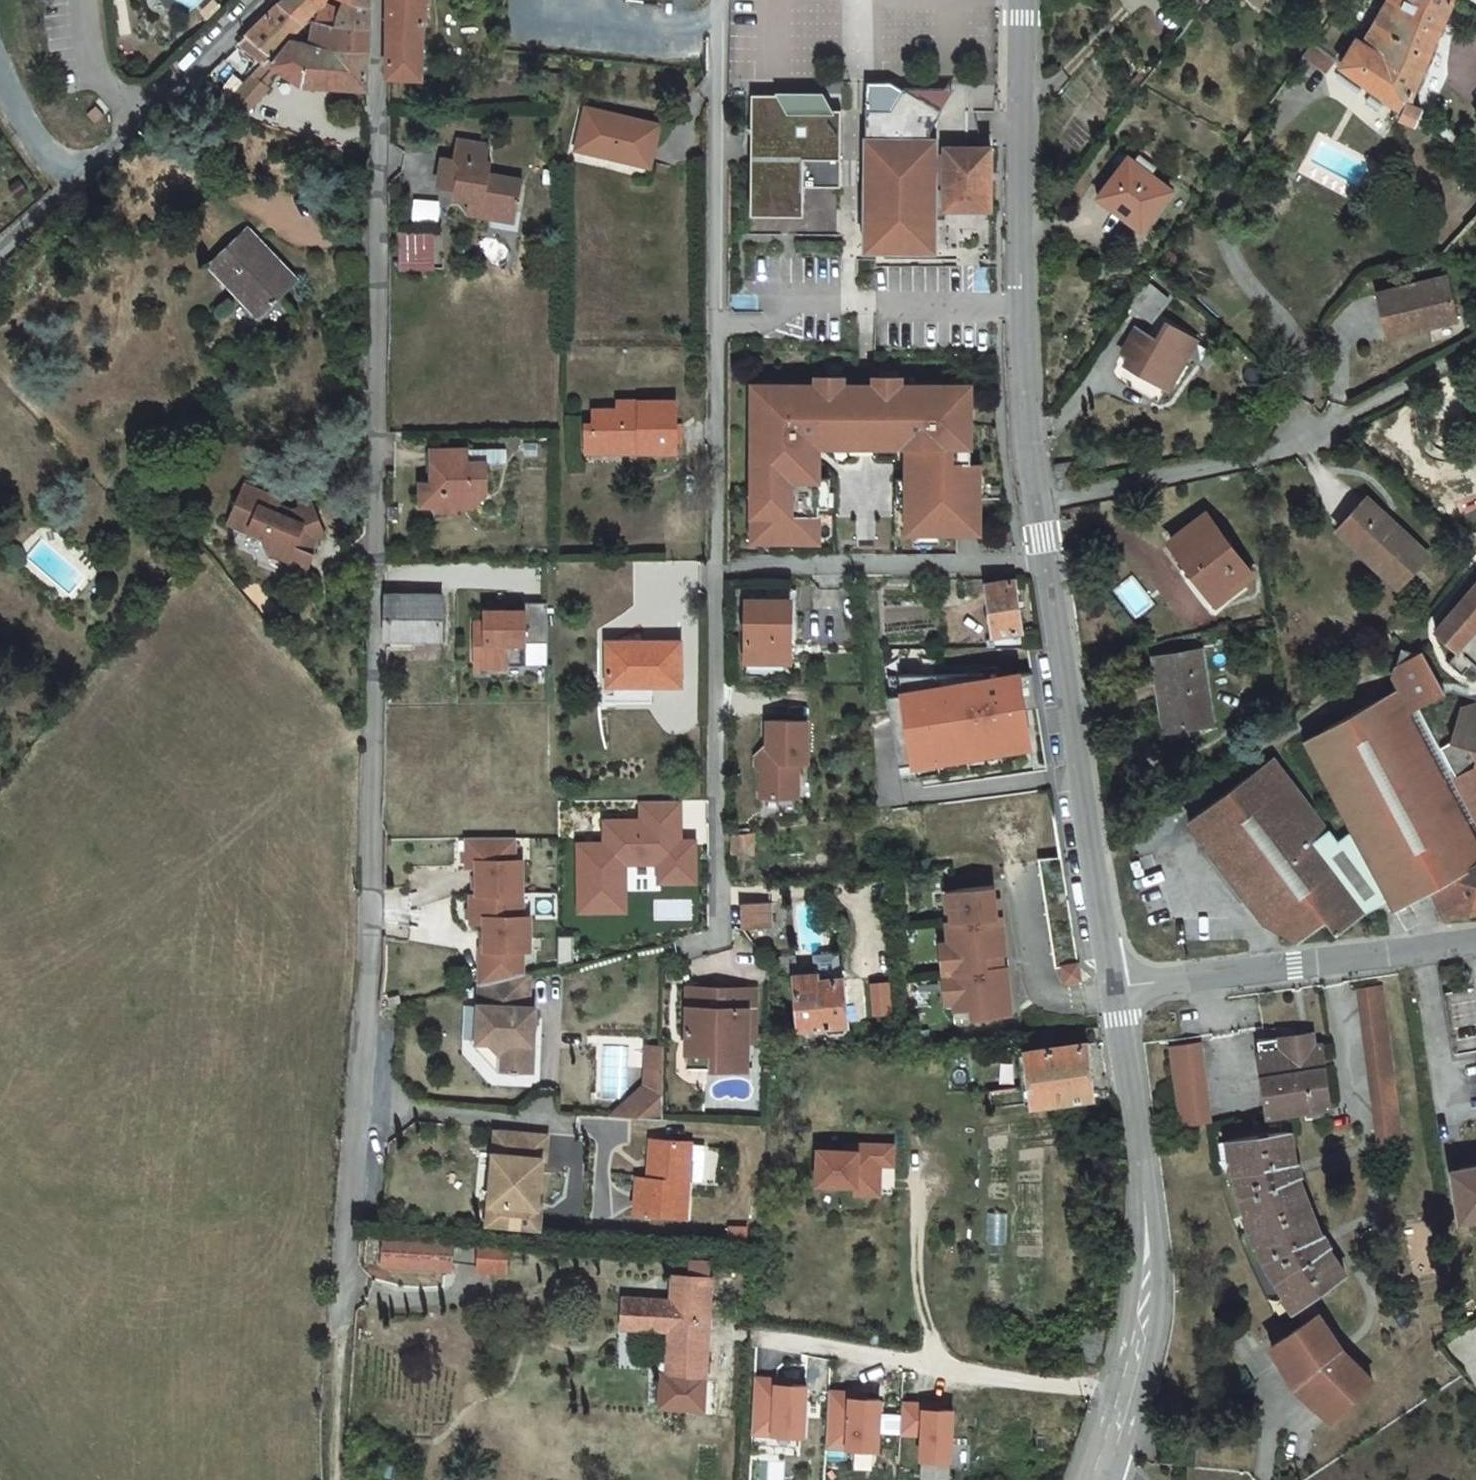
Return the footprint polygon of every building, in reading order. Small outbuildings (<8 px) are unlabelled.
[(333,26),(345,0),(282,0),(280,2),(302,25),(313,25),(333,26)] [(333,26),(367,28),(367,20),(368,4),(368,0),(345,0),(333,26)] [(382,74),(417,75),(417,62),(416,50),(416,41),(417,37),(417,30),(419,21),(420,11),(421,0),(383,0),(383,18),(383,30),(382,47),(382,74)] [(1419,120),(1428,109),(1418,100),(1455,57),(1474,35),(1475,32),(1475,8),(1469,3),(1465,0),(1387,0),(1362,41),(1356,36),(1339,65),(1373,90),(1393,104),(1401,110),(1398,116),(1417,123),(1419,120)] [(259,66),(284,42),(302,25),(280,2),(277,5),(271,10),(257,24),(236,43),(259,66)] [(367,28),(333,26),(313,25),(306,45),(366,50),(366,40),(367,28)] [(366,50),(306,45),(290,43),(262,71),(264,73),(301,94),(364,91),(364,79),(366,50)] [(1311,45),(1302,57),(1324,73),(1333,61),(1311,45)] [(262,71),(257,69),(250,76),(255,82),(264,73),(262,71)] [(250,76),(219,108),(241,116),(266,92),(255,82),(250,76)] [(945,167),(945,144),(936,144),(936,136),(929,136),(929,127),(932,122),(932,121),(939,108),(903,87),(899,93),(898,93),(890,108),(878,108),(865,108),(865,245),(878,245),(920,245),(936,245),(936,204),(936,201),(945,201),(945,167)] [(903,87),(939,108),(950,87),(928,87),(903,87)] [(656,125),(582,110),(576,152),(650,167),(656,125)] [(781,110),(749,110),(749,215),(803,215),(803,187),(820,187),(840,187),(840,159),(841,159),(841,125),(791,125),(781,110)] [(807,110),(781,110),(791,125),(841,125),(841,110),(807,110)] [(440,156),(434,187),(461,191),(464,196),(463,198),(466,199),(464,207),(469,214),(487,217),(489,207),(514,211),(519,181),(486,175),(488,163),(483,162),(486,146),(453,140),(450,158),(440,156)] [(1143,142),(1134,155),(1151,166),(1160,154),(1143,142)] [(990,143),(945,144),(945,167),(945,201),(990,201),(990,173),(990,143)] [(1130,152),(1101,191),(1144,224),(1174,183),(1151,166),(1134,155),(1130,152)] [(514,211),(489,207),(487,217),(512,221),(514,211)] [(244,232),(212,264),(257,309),(289,278),(244,232)] [(398,232),(398,270),(435,270),(435,232),(398,232)] [(1375,294),(1385,335),(1455,318),(1445,278),(1375,294)] [(1132,312),(1158,322),(1169,294),(1143,284),(1132,312)] [(1155,335),(1147,353),(1178,368),(1187,350),(1155,335)] [(1121,371),(1116,382),(1163,402),(1178,368),(1147,353),(1125,344),(1113,368),(1121,371)] [(816,383),(769,383),(769,405),(752,405),(752,461),(759,461),(759,475),(752,475),(752,514),(762,514),(762,538),(818,538),(818,507),(818,476),(818,443),(856,443),(856,431),(872,431),(872,443),(906,443),(906,476),(906,507),(906,530),(913,530),(938,530),(978,530),(978,496),(969,496),(970,461),(970,409),(959,409),(959,384),(900,384),(874,384),(842,384),(816,383)] [(752,383),(752,405),(769,405),(769,383),(752,383)] [(959,384),(959,409),(970,409),(970,384),(959,384)] [(593,409),(593,428),(602,427),(602,444),(642,444),(643,461),(675,460),(674,402),(616,401),(616,409),(593,409)] [(593,461),(643,461),(642,444),(602,444),(602,427),(593,428),(593,461)] [(466,450),(429,452),(430,482),(418,482),(419,505),(433,505),(434,512),(456,511),(455,506),(471,506),(471,490),(485,490),(485,463),(466,464),(466,450)] [(978,461),(970,461),(969,496),(978,496),(978,461)] [(829,476),(818,476),(818,507),(829,507),(829,476)] [(906,507),(906,476),(895,476),(896,507),(906,507)] [(246,484),(230,521),(265,537),(270,550),(290,559),(293,566),(307,572),(315,554),(310,552),(316,539),(327,534),(314,504),(294,512),(280,506),(282,500),(246,484)] [(1376,550),(1371,554),(1400,579),(1429,547),(1368,492),(1342,520),(1376,550)] [(1170,541),(1178,550),(1217,599),(1254,570),(1207,512),(1170,541)] [(762,514),(752,514),(752,538),(762,538),(762,514)] [(938,530),(913,530),(913,541),(938,541),(938,530)] [(987,583),(994,633),(1018,630),(1023,630),(1022,628),(1020,604),(1017,579),(987,583)] [(1456,649),(1475,627),(1475,584),(1435,631),(1456,649)] [(745,629),(744,642),(796,643),(797,628),(789,627),(789,600),(797,600),(797,590),(740,589),(739,628),(745,629)] [(385,622),(384,641),(440,644),(442,595),(385,595),(386,605),(385,622)] [(797,628),(797,600),(789,600),(789,627),(797,628)] [(485,622),(474,622),(474,664),(525,664),(525,642),(547,642),(546,602),(524,602),(524,611),(485,611),(485,622)] [(1041,644),(1038,625),(1022,628),(1023,630),(1018,630),(1020,645),(1041,644)] [(1018,630),(994,633),(996,646),(1020,645),(1018,630)] [(680,684),(679,639),(648,640),(632,640),(633,647),(606,646),(607,684),(680,684)] [(744,642),(743,675),(787,676),(788,653),(796,654),(796,643),(744,642)] [(1459,672),(1470,661),(1456,649),(1447,660),(1459,672)] [(1200,651),(1157,659),(1169,726),(1212,718),(1200,651)] [(1187,823),(1262,925),(1277,915),(1297,944),(1326,924),(1336,938),(1365,917),(1382,910),(1386,920),(1405,911),(1422,903),(1432,926),(1448,918),(1453,911),(1456,915),(1465,911),(1465,905),(1470,906),(1475,903),(1475,853),(1472,855),(1455,817),(1413,720),(1428,714),(1454,702),(1437,664),(1413,663),(1396,681),(1403,697),(1306,738),(1349,835),(1336,843),(1274,759),(1187,823)] [(984,671),(900,673),(903,692),(888,695),(899,764),(1031,742),(1026,706),(1022,685),(1035,683),(1033,671),(986,678),(984,671)] [(1035,683),(1022,685),(1026,706),(1038,704),(1037,692),(1035,683)] [(1470,810),(1446,757),(1428,714),(1413,720),(1455,817),(1470,810)] [(809,719),(768,719),(769,742),(769,747),(771,750),(762,760),(762,770),(762,796),(799,796),(799,761),(809,760),(809,719)] [(1446,757),(1470,810),(1475,808),(1475,723),(1462,720),(1457,752),(1446,757)] [(769,747),(769,742),(757,754),(757,765),(762,770),(762,760),(771,750),(769,747)] [(605,822),(606,844),(578,845),(580,913),(626,912),(625,864),(661,863),(661,882),(696,881),(695,841),(680,841),(680,805),(643,806),(644,821),(605,822)] [(755,836),(735,838),(735,855),(755,854),(755,836)] [(514,837),(467,838),(467,866),(477,866),(478,893),(471,893),(472,922),(486,922),(485,917),(523,916),(523,860),(515,860),(514,837)] [(1039,858),(1049,924),(1073,921),(1063,857),(1043,858),(1039,858)] [(993,886),(950,890),(952,915),(947,916),(949,942),(951,957),(947,957),(948,967),(942,968),(943,977),(949,977),(950,987),(953,987),(955,1002),(956,1008),(960,1008),(961,1018),(972,1017),(971,1008),(978,1008),(979,1016),(979,1017),(1010,1014),(1006,966),(984,968),(983,956),(1005,954),(1001,916),(996,917),(994,899),(993,886)] [(764,901),(739,902),(740,928),(765,927),(764,901)] [(485,917),(486,922),(486,948),(481,949),(481,982),(489,980),(524,973),(523,949),(531,949),(531,916),(523,916),(485,917)] [(949,942),(939,943),(942,968),(948,967),(947,957),(951,957),(949,942)] [(816,963),(817,968),(837,967),(835,947),(834,948),(831,943),(819,943),(815,949),(816,963)] [(1006,966),(1005,954),(983,956),(984,968),(1006,966)] [(1079,962),(1063,964),(1065,979),(1081,977),(1079,962)] [(816,963),(792,964),(797,1016),(823,1015),(827,1020),(841,1020),(845,1014),(841,967),(837,967),(817,968),(816,963)] [(532,971),(524,973),(489,980),(488,1005),(480,1006),(479,1023),(474,1025),(475,1035),(476,1037),(478,1042),(487,1040),(498,1054),(497,1070),(530,1072),(533,1008),(530,1002),(532,971)] [(945,1003),(955,1002),(953,987),(950,987),(949,977),(943,977),(945,1003)] [(488,1005),(489,980),(481,982),(480,982),(480,1006),(488,1005)] [(1443,986),(1454,1048),(1475,1044),(1475,1006),(1471,980),(1443,986)] [(684,984),(683,1048),(708,1049),(707,1064),(744,1064),(744,1036),(739,1036),(739,1026),(744,1026),(745,988),(741,984),(735,984),(731,988),(712,988),(708,984),(684,984)] [(745,988),(744,1026),(752,1026),(753,985),(741,984),(745,988)] [(1385,986),(1361,989),(1375,1106),(1399,1103),(1385,986)] [(971,1008),(972,1017),(979,1016),(978,1008),(971,1008)] [(1301,1024),(1261,1029),(1263,1040),(1264,1054),(1272,1113),(1282,1112),(1285,1131),(1234,1138),(1238,1174),(1242,1173),(1249,1197),(1246,1198),(1255,1221),(1270,1261),(1274,1260),(1284,1284),(1282,1286),(1301,1314),(1351,1279),(1342,1266),(1332,1253),(1325,1244),(1323,1240),(1321,1233),(1318,1223),(1315,1213),(1311,1203),(1307,1193),(1304,1183),(1301,1173),(1299,1167),(1298,1160),(1296,1150),(1295,1138),(1291,1111),(1333,1105),(1326,1043),(1319,1044),(1303,1046),(1302,1034),(1301,1024)] [(1318,1032),(1302,1034),(1303,1046),(1319,1044),(1318,1032)] [(1201,1039),(1173,1042),(1183,1122),(1211,1119),(1201,1039)] [(473,1042),(497,1070),(498,1054),(487,1040),(478,1042),(473,1042)] [(1025,1046),(1028,1081),(1030,1100),(1092,1094),(1091,1072),(1088,1041),(1025,1046)] [(644,1045),(643,1066),(660,1067),(661,1046),(644,1045)] [(683,1048),(682,1063),(707,1064),(708,1049),(683,1048)] [(660,1067),(643,1066),(642,1082),(635,1089),(634,1101),(622,1100),(608,1113),(660,1115),(660,1067)] [(499,1074),(500,1085),(530,1083),(529,1072),(499,1074)] [(985,1085),(988,1104),(1030,1100),(1028,1081),(985,1085)] [(1399,1103),(1375,1106),(1377,1123),(1401,1120),(1399,1103)] [(549,1132),(499,1126),(496,1152),(503,1153),(498,1198),(490,1197),(487,1223),(539,1226),(541,1204),(536,1202),(537,1197),(533,1197),(534,1186),(534,1185),(535,1184),(537,1182),(538,1180),(538,1179),(537,1177),(537,1175),(536,1173),(536,1161),(542,1163),(542,1157),(546,1158),(549,1132)] [(699,1138),(656,1136),(654,1174),(635,1172),(633,1208),(683,1211),(685,1177),(697,1177),(699,1138)] [(843,1147),(816,1145),(815,1179),(853,1181),(852,1190),(888,1192),(891,1143),(855,1140),(855,1148),(843,1147)] [(503,1153),(496,1152),(490,1197),(498,1198),(503,1153)] [(1475,1211),(1475,1157),(1453,1161),(1462,1213),(1475,1211)] [(382,1230),(381,1261),(448,1266),(450,1235),(382,1230)] [(475,1272),(506,1277),(510,1248),(479,1244),(475,1272)] [(683,1258),(682,1271),(705,1272),(706,1259),(683,1258)] [(667,1270),(666,1296),(681,1297),(682,1271),(667,1270)] [(705,1272),(682,1271),(681,1297),(666,1296),(624,1295),(623,1322),(664,1323),(673,1323),(670,1369),(699,1371),(705,1272)] [(1306,1393),(1325,1417),(1374,1384),(1353,1360),(1350,1362),(1343,1353),(1346,1351),(1323,1321),(1276,1353),(1288,1370),(1300,1387),(1306,1393)] [(661,1369),(670,1369),(673,1323),(664,1323),(661,1369)] [(661,1369),(656,1369),(654,1399),(697,1401),(699,1371),(670,1369),(661,1369)] [(774,1370),(750,1369),(747,1423),(800,1426),(803,1377),(788,1376),(774,1376),(774,1370)] [(849,1385),(825,1383),(821,1437),(874,1441),(877,1392),(862,1391),(848,1390),(849,1385)] [(1378,1388),(1374,1384),(1325,1417),(1334,1428),(1378,1388)] [(921,1398),(898,1397),(896,1427),(918,1428),(917,1452),(951,1455),(954,1405),(935,1404),(921,1403),(921,1398)]
